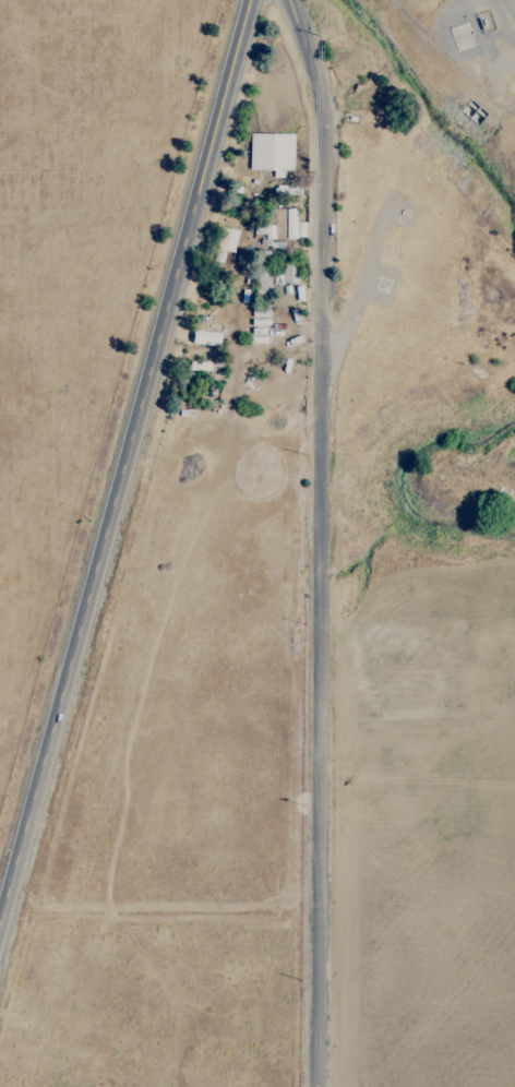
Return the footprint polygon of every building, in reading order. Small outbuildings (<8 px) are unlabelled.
[(220,333),(193,331),(192,344),(219,346),(220,333)]
